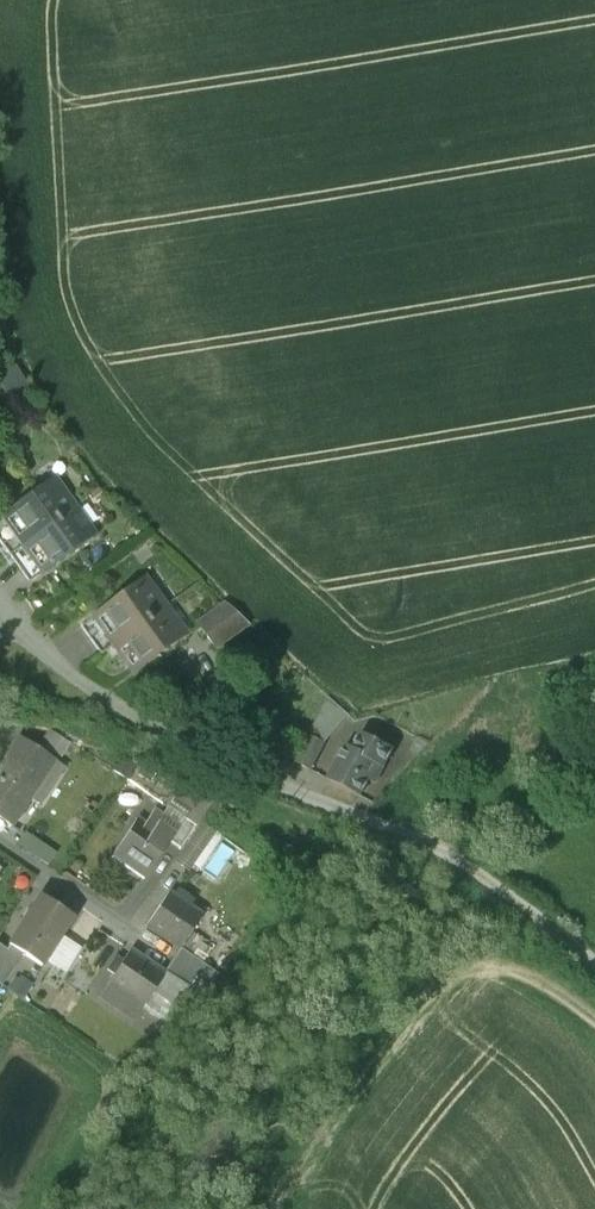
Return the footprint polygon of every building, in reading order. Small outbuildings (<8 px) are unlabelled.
[(53,482),(1,520),(21,547),(73,509),(53,482)] [(73,509),(21,547),(40,574),(92,536),(73,509)] [(1,520),(0,521),(0,542),(9,555),(21,547),(1,520)] [(21,547),(9,555),(29,582),(40,574),(21,547)] [(145,582),(92,620),(111,646),(164,608),(145,582)] [(225,605),(198,625),(215,648),(247,625),(225,605)] [(164,608),(111,646),(131,674),(184,635),(164,608)] [(111,646),(92,620),(82,628),(101,654),(111,646)] [(59,758),(71,741),(50,726),(38,743),(59,758)] [(352,749),(346,746),(329,780),(360,796),(369,780),(375,783),(393,749),(361,732),(352,749)] [(309,735),(295,763),(310,770),(324,743),(309,735)] [(0,768),(0,816),(13,824),(54,760),(20,737),(0,768)] [(147,824),(138,818),(112,857),(144,880),(170,842),(186,819),(169,808),(163,816),(156,811),(147,824)] [(186,819),(170,842),(182,849),(197,827),(186,819)] [(26,831),(17,843),(49,864),(57,852),(26,831)] [(44,898),(13,944),(45,964),(73,917),(44,898)] [(192,930),(160,910),(149,927),(181,947),(192,930)] [(165,972),(131,950),(110,984),(144,1006),(165,972)] [(35,982),(23,974),(15,985),(27,993),(35,982)]
